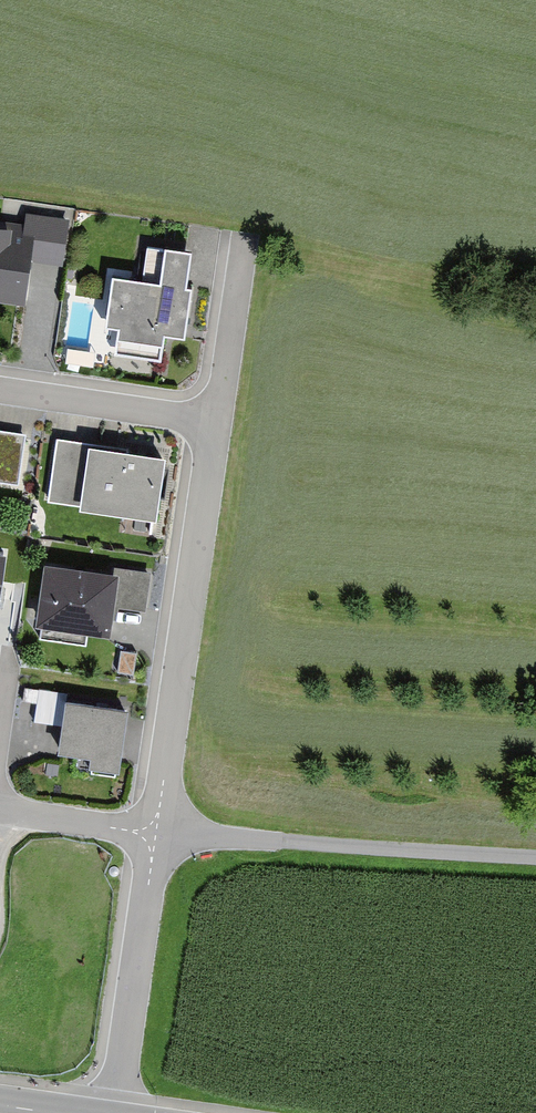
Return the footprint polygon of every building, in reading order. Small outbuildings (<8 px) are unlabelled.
[(0,222),(0,297),(25,300),(30,257),(46,259),(63,261),(69,216),(25,211),(24,225),(0,222)] [(143,276),(112,271),(105,321),(118,323),(114,350),(162,357),(166,330),(184,332),(191,283),(185,282),(190,246),(148,240),(143,276)] [(18,484),(25,435),(0,431),(0,482),(18,484)] [(127,450),(57,440),(48,502),(82,507),(81,513),(156,523),(166,460),(126,454),(127,450)] [(114,576),(43,566),(35,629),(108,638),(112,608),(147,612),(152,574),(115,569),(114,576)] [(127,712),(66,704),(59,754),(63,755),(90,759),(89,771),(119,775),(120,764),(124,738),(127,712)] [(57,776),(58,765),(47,764),(46,775),(57,776)]
